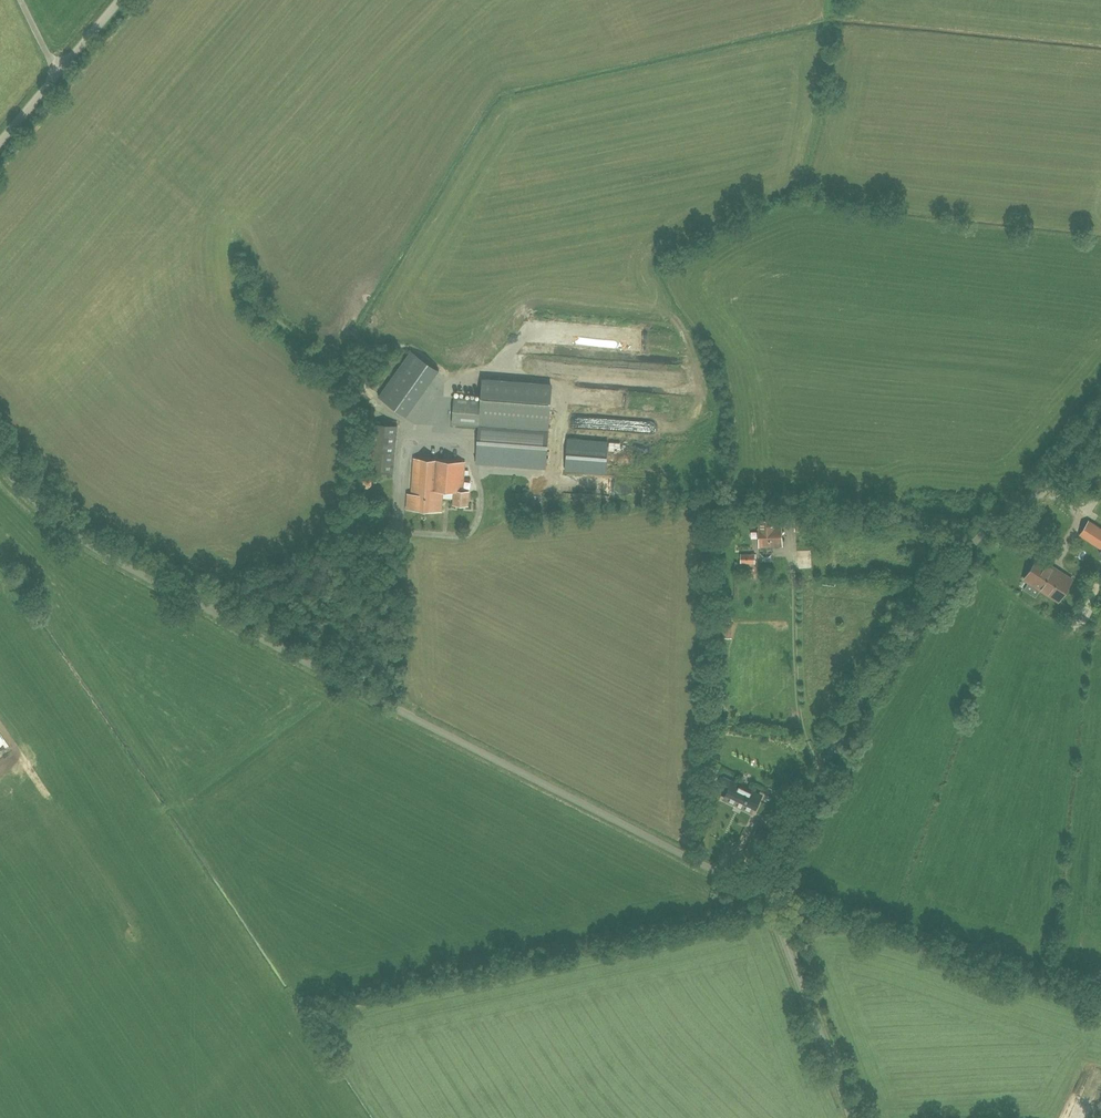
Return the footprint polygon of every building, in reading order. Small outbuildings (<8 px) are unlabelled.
[(410,352),(378,398),(406,417),(438,371),(410,352)] [(546,468),(552,386),(482,381),(481,399),(455,397),(453,423),(479,425),(477,463),(546,468)] [(641,398),(641,409),(654,409),(654,398),(641,398)] [(397,426),(369,424),(365,471),(393,473),(397,426)] [(673,436),(682,434),(680,424),(671,426),(673,436)] [(606,472),(608,440),(568,437),(566,469),(606,472)] [(442,511),(443,490),(455,490),(454,503),(468,504),(469,490),(463,490),(465,462),(414,459),(412,494),(408,494),(408,509),(442,511)] [(760,547),(782,546),(781,525),(775,525),(774,520),(758,521),(760,547)] [(1089,520),(1079,535),(1100,549),(1100,528),(1089,520)] [(755,564),(755,554),(741,554),(740,564),(755,564)] [(1059,602),(1072,580),(1038,558),(1024,580),(1059,602)] [(798,560),(799,569),(814,569),(814,560),(798,560)] [(732,638),(733,623),(720,623),(719,638),(732,638)] [(732,782),(724,798),(753,812),(761,796),(732,782)] [(748,828),(751,821),(736,815),(733,822),(748,828)]
